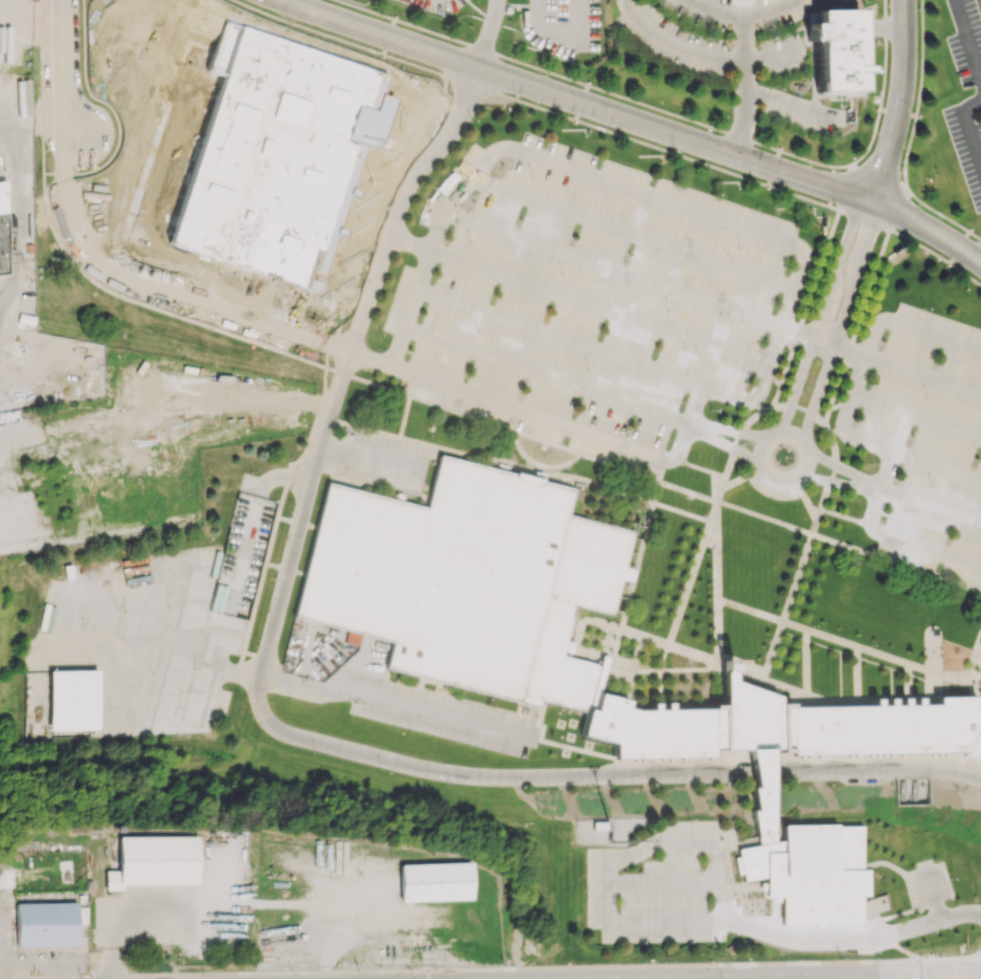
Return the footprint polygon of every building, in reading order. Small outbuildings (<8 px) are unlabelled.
[(814,9),(857,9),(858,90),(815,90),(814,9)] [(9,276),(1,171),(0,171),(0,276),(9,276)] [(573,490),(441,455),(426,508),(330,482),(295,614),(393,640),(386,668),(517,703),(539,709),(541,701),(586,712),(596,690),(603,663),(563,652),(575,605),(614,615),(637,530),(568,514),(573,490)] [(596,690),(629,700),(625,706),(635,709),(710,708),(710,703),(723,703),(721,659),(733,658),(735,680),(777,696),(777,702),(790,702),(790,706),(936,704),(935,696),(980,696),(963,753),(791,755),(791,750),(779,752),(778,749),(772,749),(747,749),(727,749),(725,755),(714,754),(710,757),(613,758),(613,741),(580,736),(586,712),(596,690)] [(97,670),(49,671),(50,730),(98,729),(97,670)] [(980,696),(980,693),(980,760),(963,753),(980,696)] [(773,841),(772,749),(747,749),(756,788),(750,788),(757,810),(751,809),(757,845),(773,841)] [(860,824),(860,868),(868,868),(866,895),(861,894),(861,923),(782,923),(781,902),(774,902),(770,902),(771,896),(764,897),(763,876),(742,882),(741,873),(737,875),(734,857),(738,855),(737,848),(757,845),(773,841),(780,840),(780,824),(833,822),(833,826),(860,824)] [(118,837),(118,871),(105,871),(105,890),(121,890),(121,884),(197,883),(196,836),(118,837)] [(469,899),(468,862),(399,864),(400,901),(469,899)] [(77,946),(76,901),(16,902),(16,947),(77,946)]
